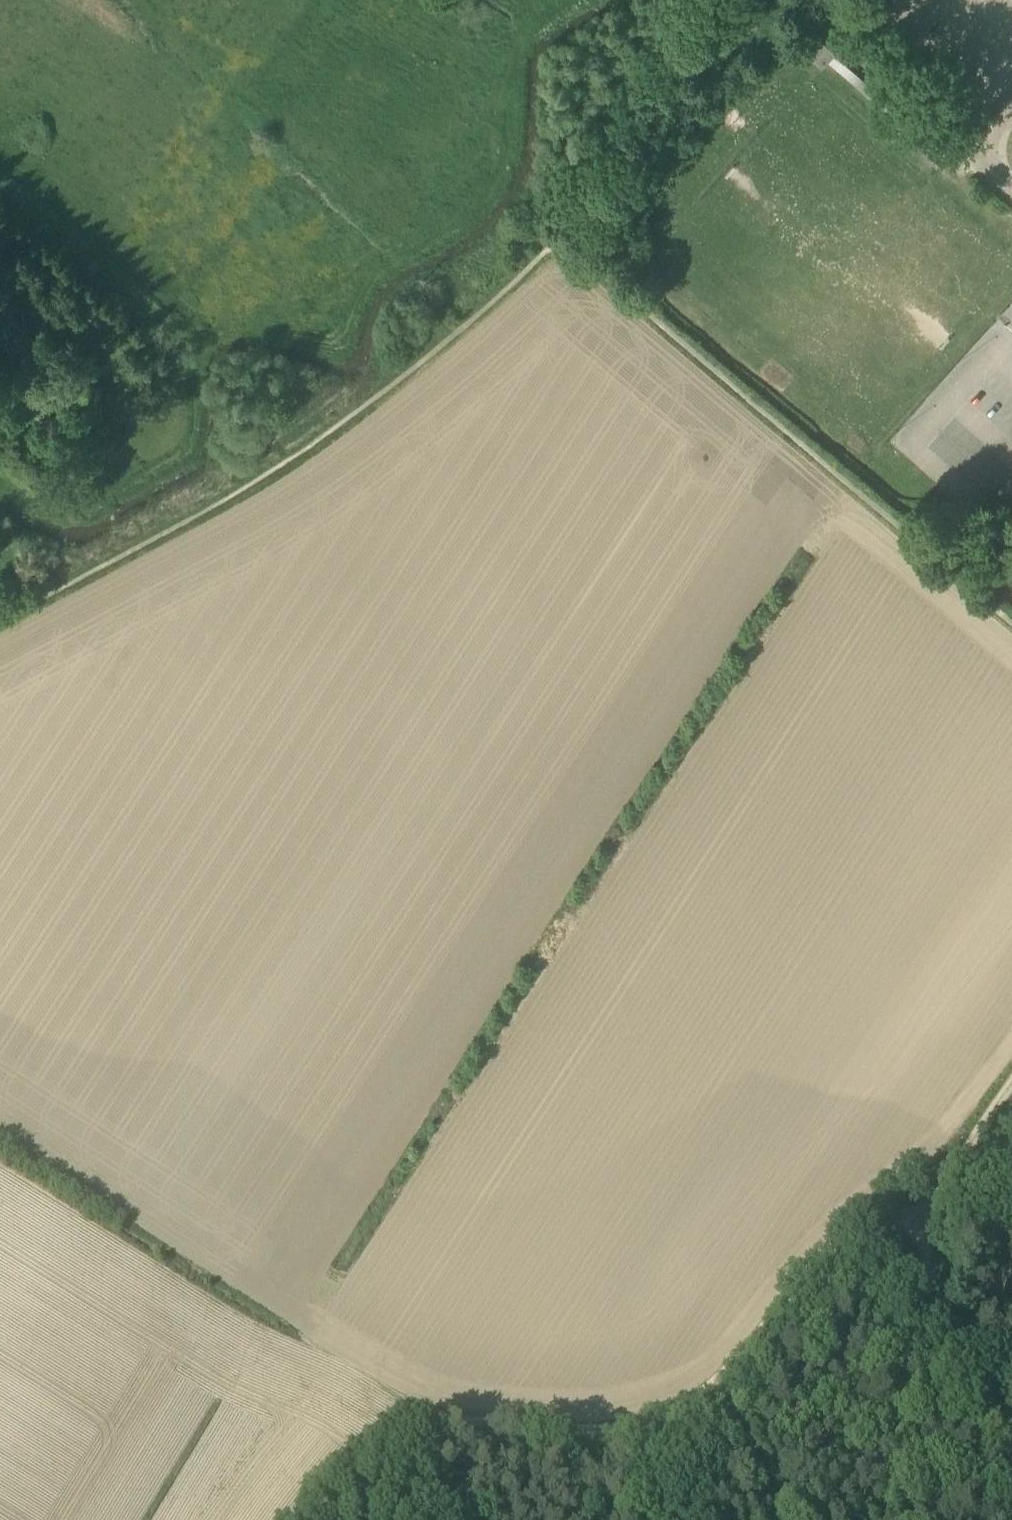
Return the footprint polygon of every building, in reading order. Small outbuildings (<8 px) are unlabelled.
[(820,66),(834,52),(819,36),(804,50),(820,66)] [(37,341),(11,313),(18,307),(0,285),(0,341),(17,359),(37,341)]
